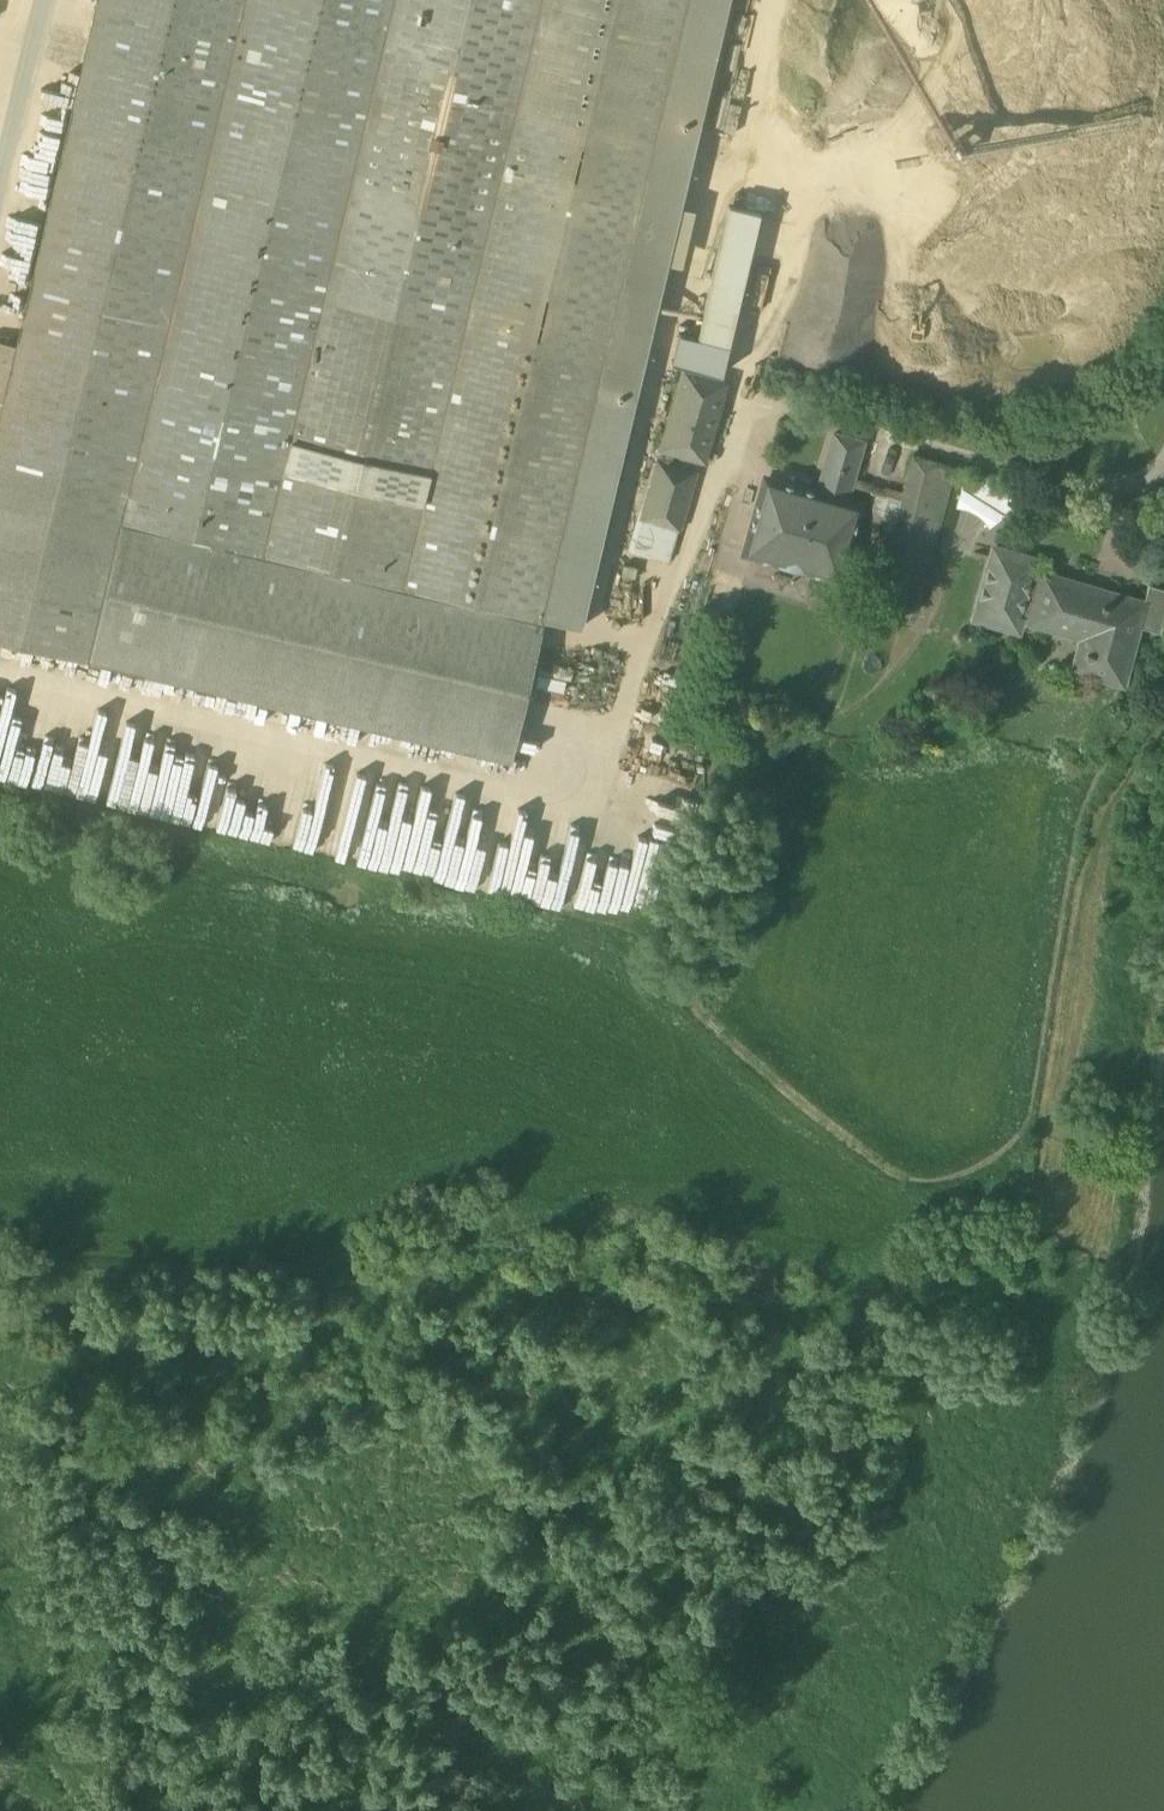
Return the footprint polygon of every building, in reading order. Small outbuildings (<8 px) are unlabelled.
[(17,344),(0,341),(0,638),(511,759),(544,619),(582,628),(701,121),(664,112),(690,0),(98,0),(17,344)] [(701,121),(730,0),(690,0),(664,112),(701,121)] [(689,237),(697,206),(687,204),(674,257),(675,258),(681,235),(689,237)] [(760,212),(729,205),(698,337),(729,344),(760,212)] [(729,344),(698,337),(678,332),(671,362),(722,374),(729,344)] [(685,371),(659,461),(670,464),(674,451),(703,459),(725,382),(685,371)] [(818,494),(846,502),(864,441),(835,433),(818,494)] [(954,467),(913,456),(874,602),(902,609),(926,518),(939,522),(954,467)] [(670,464),(659,461),(643,517),(678,528),(695,471),(670,464)] [(846,502),(818,494),(767,480),(747,552),(838,577),(858,506),(846,502)] [(1037,559),(994,547),(975,617),(1019,629),(1022,618),(1030,620),(1043,572),(1034,569),(1037,559)] [(1088,584),(1043,572),(1030,620),(1030,622),(1078,635),(1079,632),(1095,637),(1091,652),(1085,650),(1083,655),(1086,656),(1082,671),(1122,682),(1138,625),(1144,603),(1143,603),(1107,593),(1106,594),(1086,589),(1088,584)] [(1138,625),(1155,629),(1163,596),(1163,587),(1148,583),(1143,603),(1144,603),(1138,625)]
